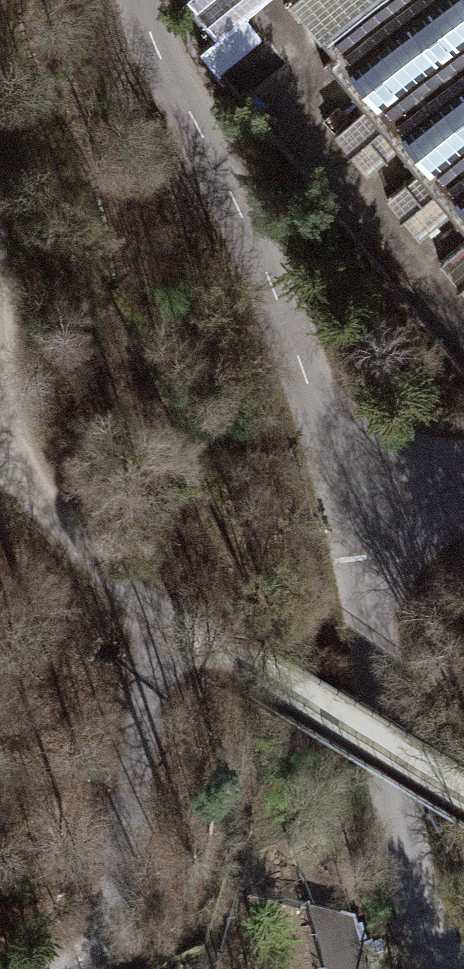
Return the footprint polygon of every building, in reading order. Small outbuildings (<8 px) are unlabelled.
[(208,35),(251,0),(180,0),(208,35)] [(311,35),(354,0),(284,0),(282,1),(311,35)] [(463,222),(463,0),(354,0),(311,35),(364,100),(395,137),(416,163),(449,203),(463,222)] [(248,26),(204,67),(237,103),(281,62),(248,26)] [(355,169),(395,137),(364,100),(325,132),(355,169)] [(413,233),(449,203),(416,163),(380,192),(413,233)] [(431,260),(463,300),(463,234),(431,260)] [(309,910),(324,968),(364,968),(351,922),(309,910)]
